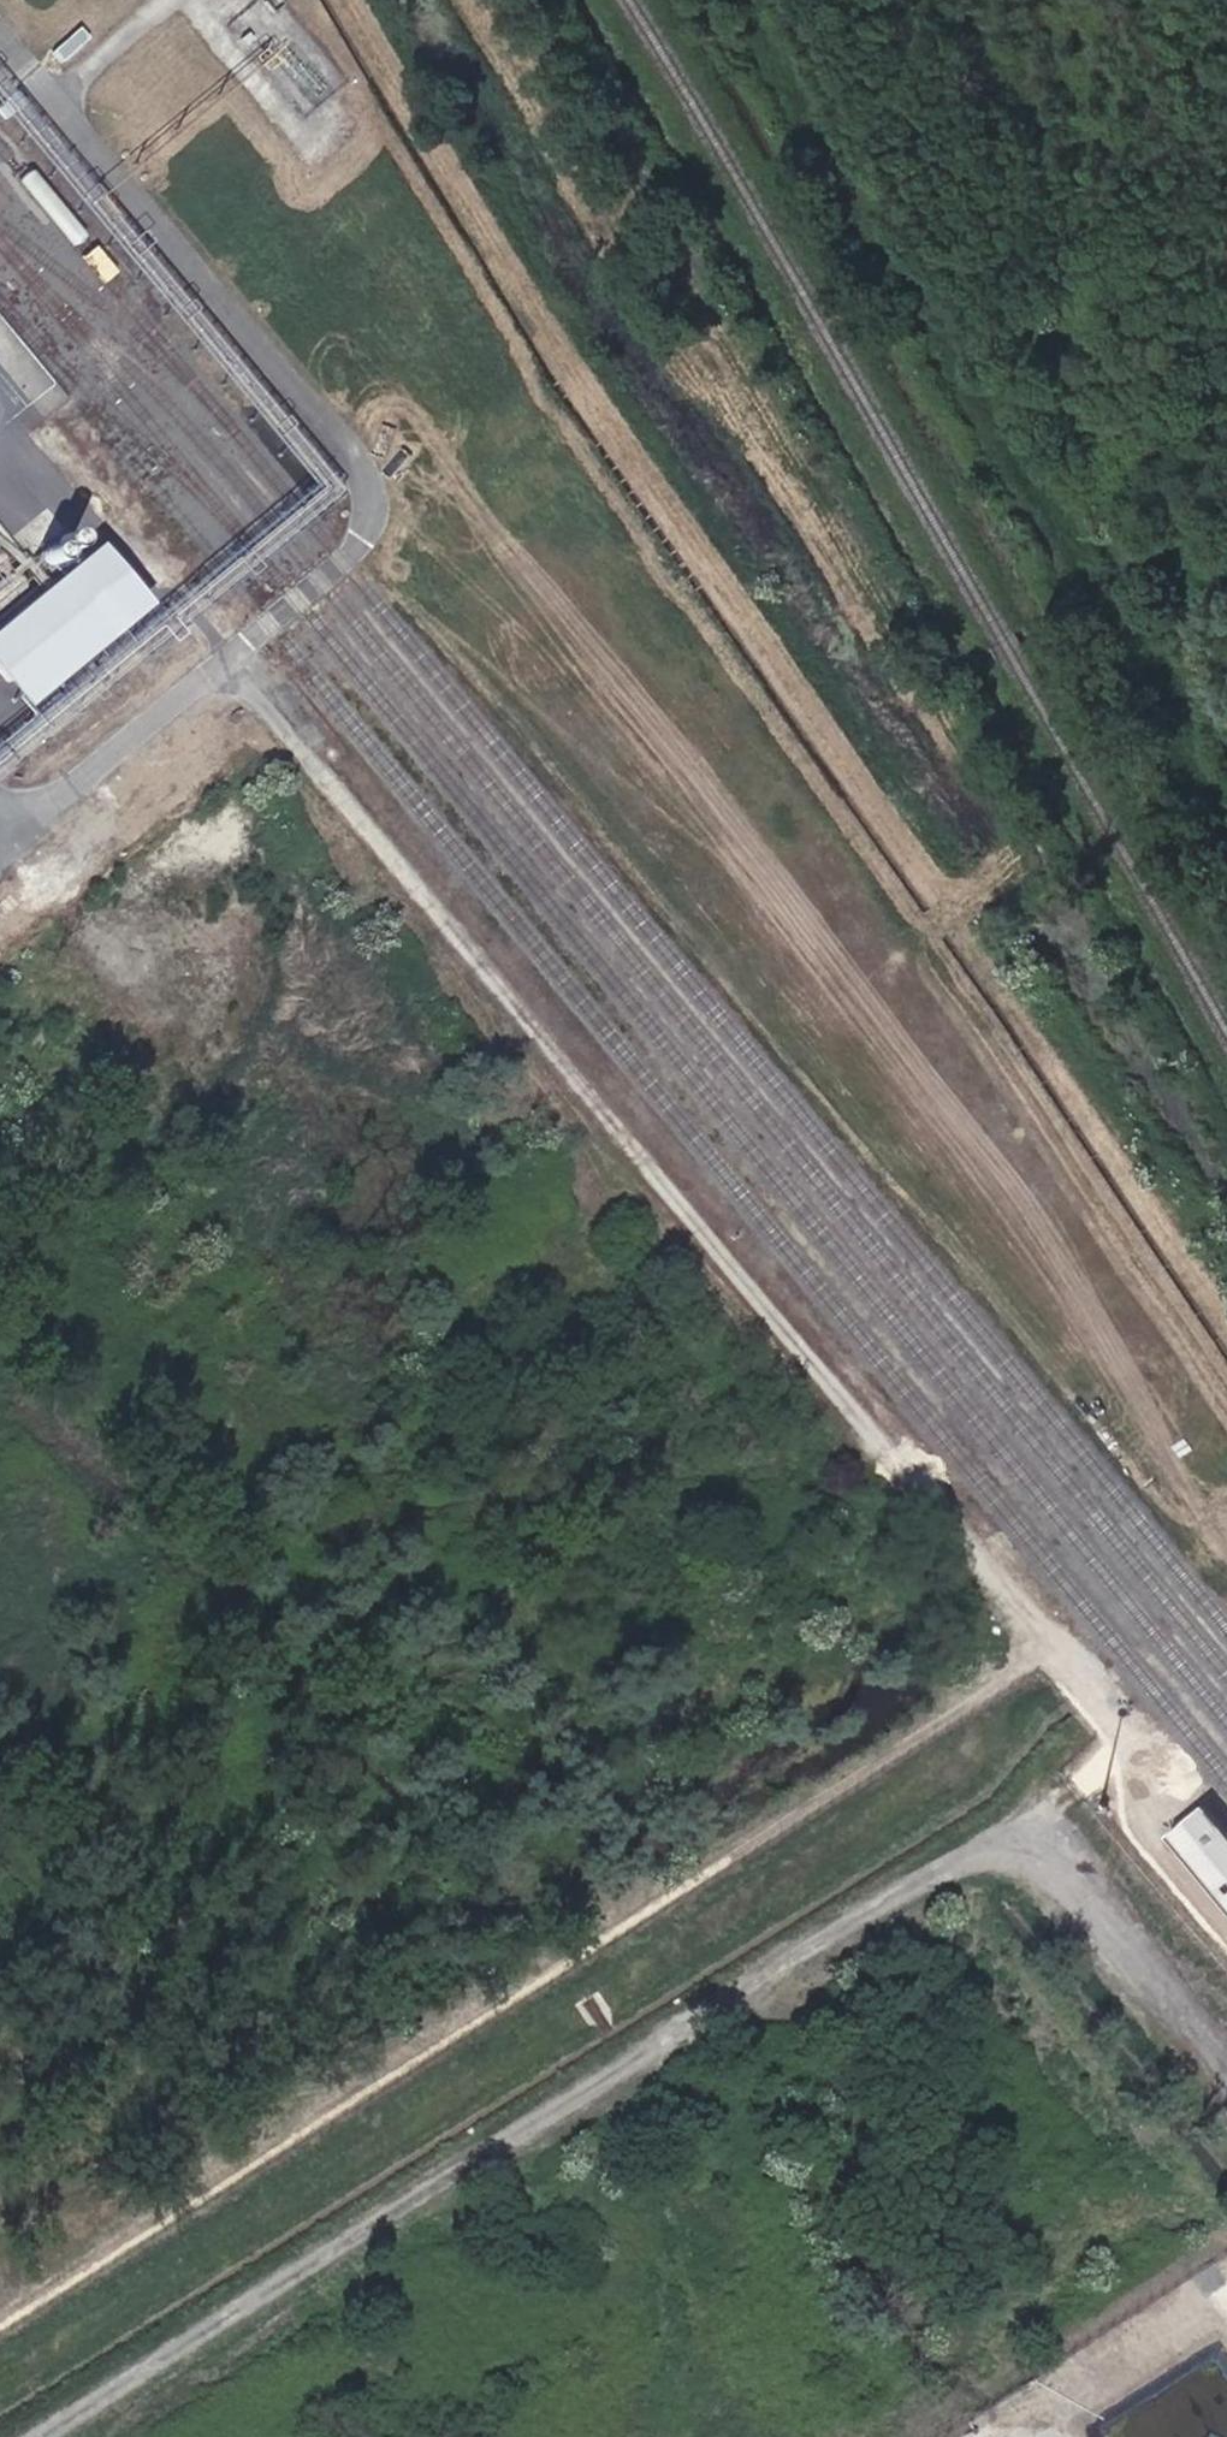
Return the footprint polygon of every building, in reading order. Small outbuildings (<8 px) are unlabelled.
[(88,545),(0,618),(0,696),(12,710),(139,606),(88,545)] [(1200,1804),(1163,1835),(1226,1911),(1226,1837),(1200,1804)]
